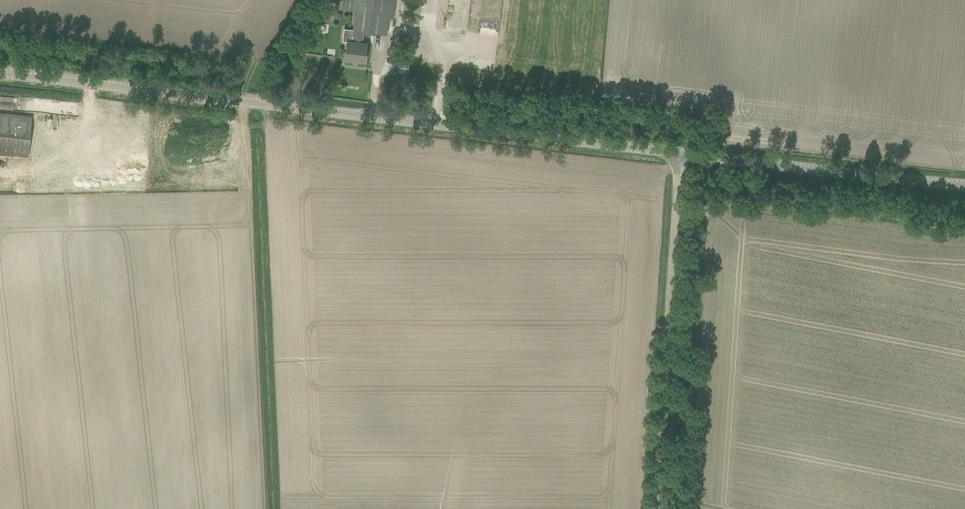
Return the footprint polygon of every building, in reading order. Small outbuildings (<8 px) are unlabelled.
[(353,30),(354,30),(353,42),(347,41),(345,59),(364,61),(366,43),(362,43),(364,31),(387,34),(388,18),(393,18),(395,0),(336,0),(335,8),(355,11),(353,30)] [(395,76),(407,77),(408,64),(397,63),(395,76)] [(28,156),(30,127),(31,117),(0,114),(0,153),(28,156)] [(45,115),(39,176),(139,185),(145,124),(45,115)]
